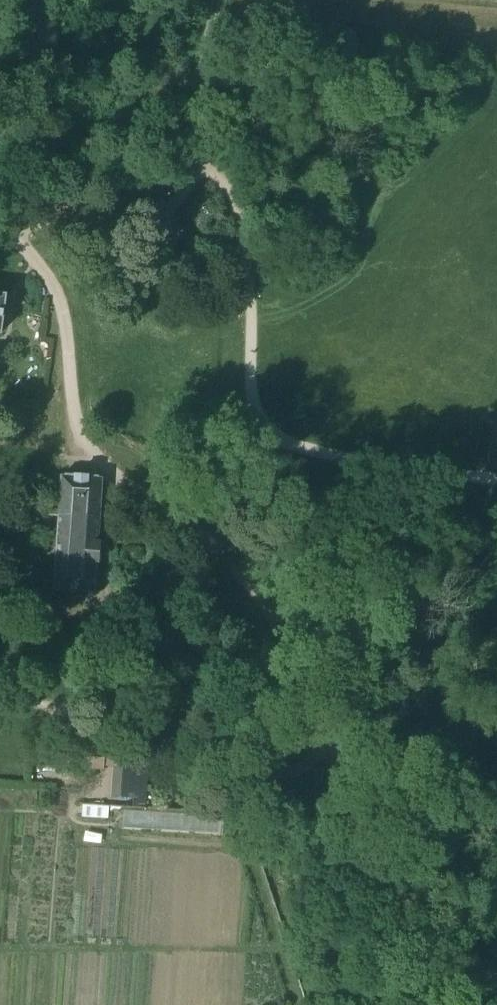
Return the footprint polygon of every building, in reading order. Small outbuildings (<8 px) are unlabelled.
[(60,477),(58,510),(99,511),(101,479),(60,477)] [(56,546),(97,549),(99,511),(58,510),(56,546)] [(53,590),(94,593),(97,549),(56,546),(53,590)] [(117,767),(117,766),(118,750),(106,749),(106,748),(82,746),(80,769),(104,770),(104,766),(113,767),(117,767)] [(111,797),(146,799),(148,768),(117,766),(117,767),(113,767),(111,797)] [(82,816),(82,817),(107,819),(108,807),(83,805),(82,816)] [(123,808),(122,828),(223,834),(224,815),(146,810),(123,808)]
